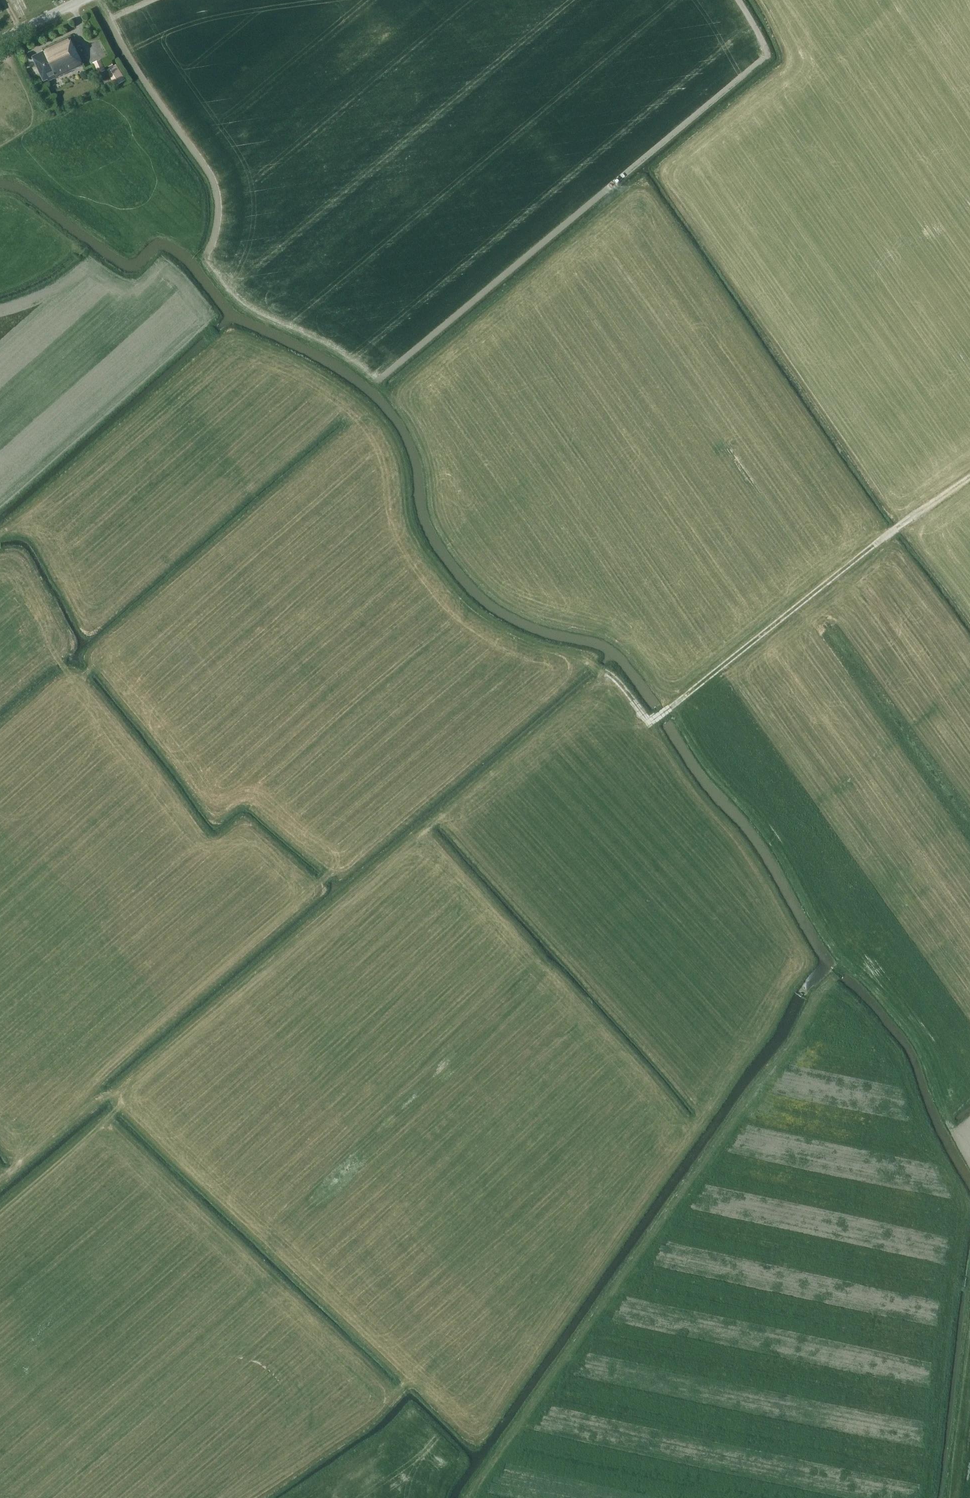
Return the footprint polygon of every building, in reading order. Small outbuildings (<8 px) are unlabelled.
[(32,56),(44,81),(47,79),(48,81),(83,65),(70,37),(42,49),(43,51),(32,56)] [(106,71),(101,60),(93,63),(98,75),(106,71)] [(126,80),(116,65),(106,71),(116,87),(126,80)]
